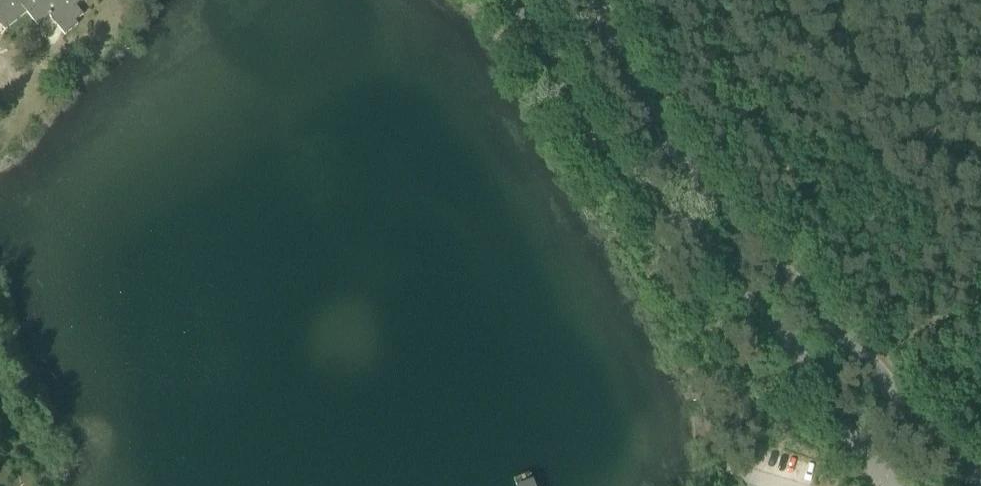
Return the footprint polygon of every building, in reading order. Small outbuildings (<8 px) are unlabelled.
[(25,13),(24,11),(36,1),(35,0),(0,0),(0,27),(3,31),(25,13)] [(25,13),(36,26),(48,17),(63,35),(76,25),(74,22),(82,16),(74,6),(82,0),(37,0),(36,1),(24,11),(25,13)] [(510,481),(512,485),(534,485),(529,473),(510,481)]
